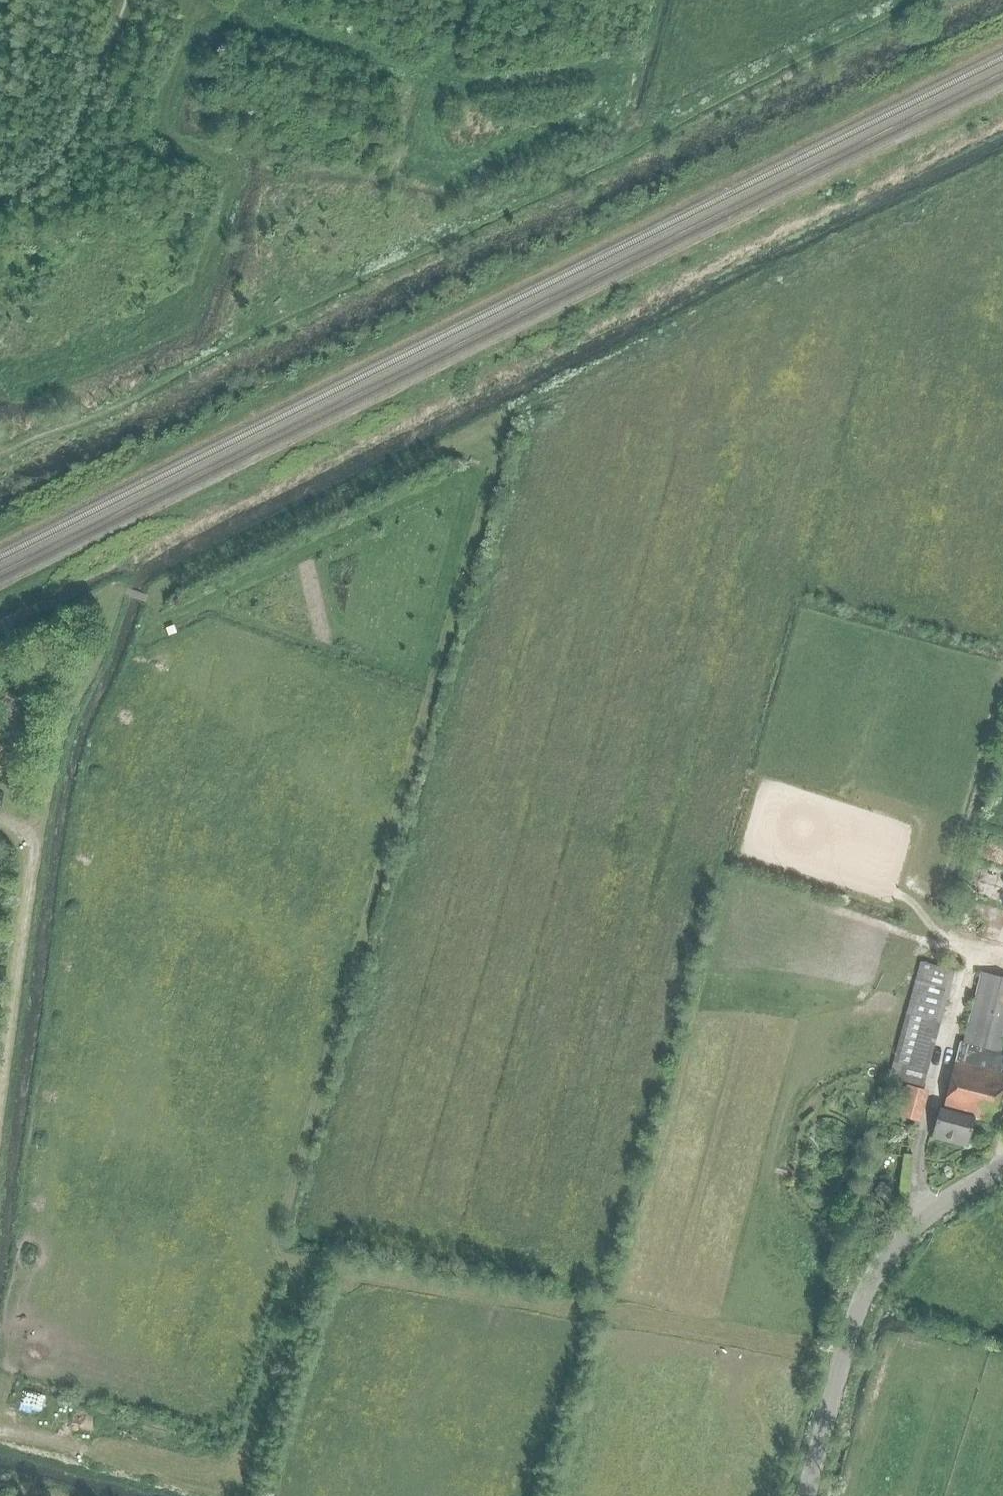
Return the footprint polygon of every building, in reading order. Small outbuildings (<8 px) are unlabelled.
[(889,1077),(922,1088),(954,970),(920,961),(889,1077)] [(1002,1061),(1002,978),(981,972),(963,1042),(961,1041),(956,1061),(955,1061),(942,1109),(939,1108),(931,1137),(967,1146),(975,1117),(997,1123),(1002,1099),(1002,1073),(1000,1072),(1002,1061)] [(902,1098),(898,1115),(901,1116),(899,1122),(912,1125),(914,1119),(920,1121),(928,1090),(906,1084),(905,1086),(903,1085),(899,1097),(902,1098)]
